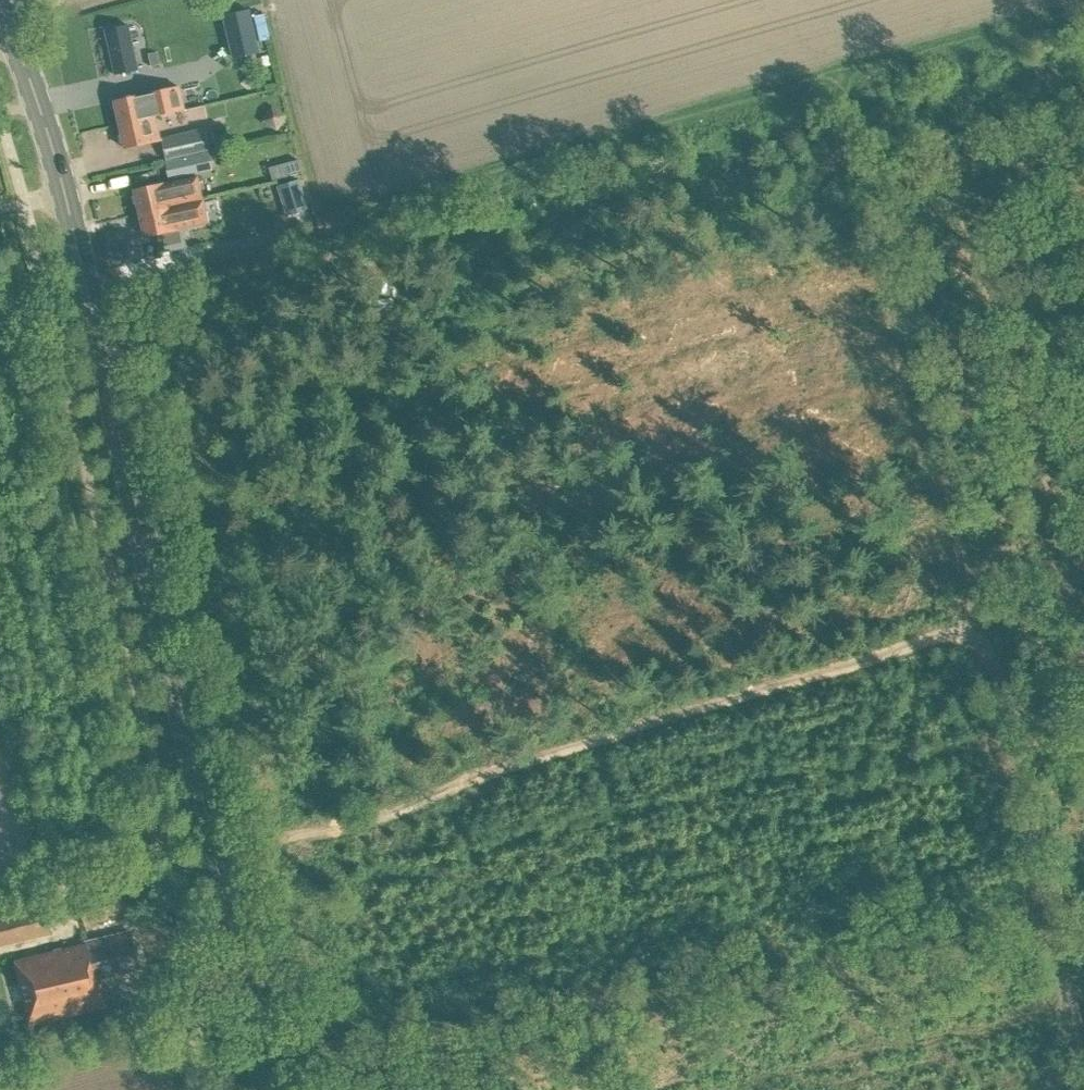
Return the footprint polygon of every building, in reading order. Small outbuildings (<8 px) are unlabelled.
[(250,10),(222,16),(232,60),(260,53),(250,10)] [(126,26),(105,31),(114,74),(135,69),(126,26)] [(119,125),(154,117),(185,109),(180,86),(113,102),(119,125)] [(154,117),(119,125),(124,148),(159,140),(154,117)] [(204,129),(167,137),(160,138),(165,162),(209,153),(204,129)] [(205,154),(162,163),(166,181),(209,172),(205,154)] [(300,172),(297,160),(282,164),(285,176),(300,172)] [(139,214),(202,200),(196,176),(133,191),(139,214)] [(294,182),(273,189),(282,218),(304,211),(294,182)] [(202,200),(139,214),(144,237),(207,223),(202,200)] [(50,934),(41,892),(0,902),(0,945),(50,934)] [(98,979),(139,969),(130,931),(83,942),(83,943),(15,960),(30,1025),(103,1006),(98,979)]
